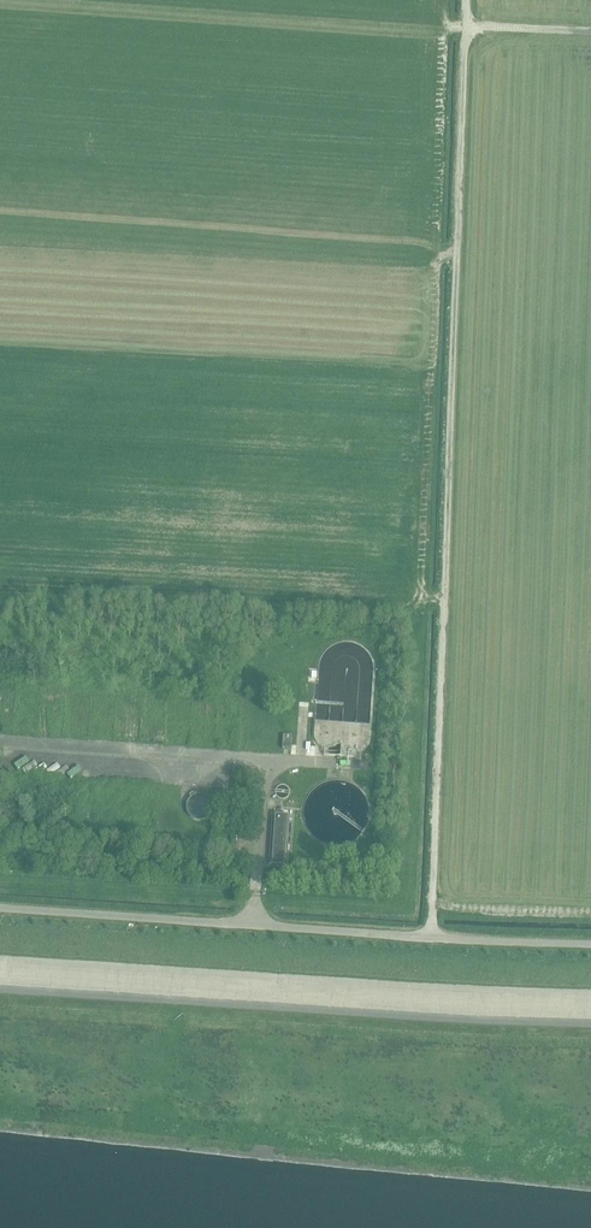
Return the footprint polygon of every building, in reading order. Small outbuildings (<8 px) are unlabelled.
[(283,735),(282,748),(290,749),(291,736),(283,735)] [(193,819),(198,820),(204,818),(208,815),(210,810),(211,804),(208,799),(205,796),(201,794),(196,794),(192,795),(188,798),(185,802),(184,807),(186,812),(189,816),(193,819)] [(287,866),(290,815),(272,813),(269,864),(287,866)]
